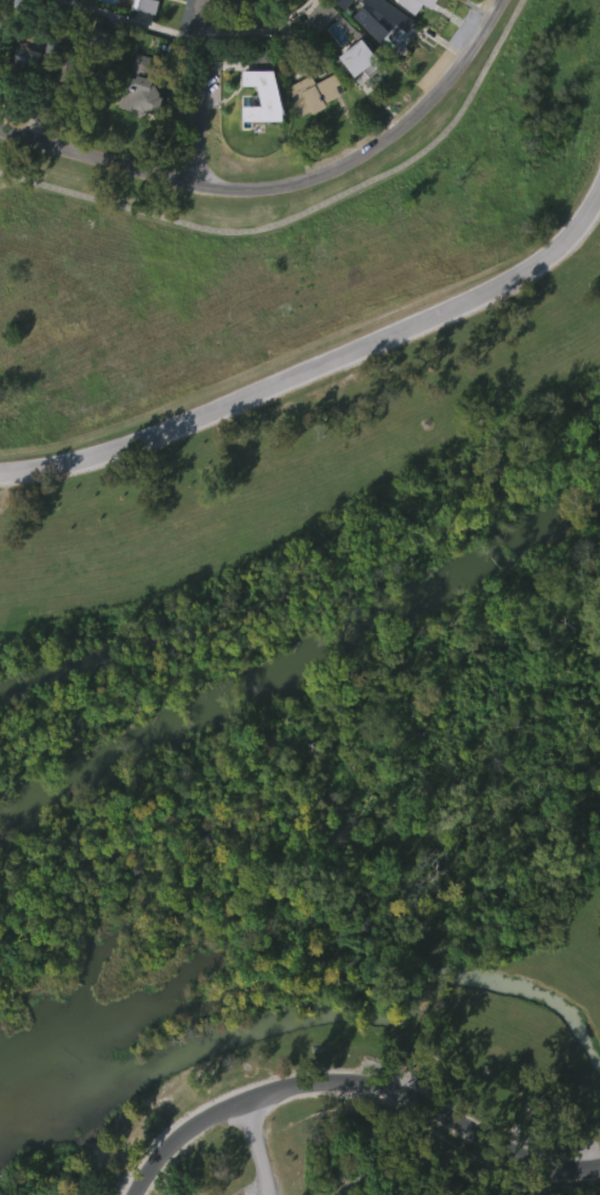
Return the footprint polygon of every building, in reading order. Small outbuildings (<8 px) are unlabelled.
[(97,0),(80,0),(79,13),(96,15),(97,0)] [(375,4),(377,0),(388,0),(393,4),(387,11),(393,16),(392,18),(411,32),(405,42),(402,41),(399,46),(396,44),(393,50),(376,38),(381,30),(372,24),(383,10),(375,4)] [(392,1),(392,0),(429,0),(425,7),(423,6),(416,17),(393,5),(394,2),(392,1)] [(416,11),(439,21),(449,0),(421,0),(416,11)] [(159,28),(162,9),(107,2),(104,21),(159,28)] [(344,28),(331,41),(313,23),(326,10),(344,28)] [(428,51),(439,32),(398,11),(388,29),(399,35),(393,46),(413,56),(418,46),(428,51)] [(340,51),(350,41),(334,27),(325,38),(340,51)] [(62,41),(48,78),(7,63),(15,42),(38,51),(44,35),(62,41)] [(128,52),(153,56),(155,41),(130,37),(128,52)] [(364,38),(384,64),(366,78),(356,66),(347,74),(333,58),(347,49),(348,50),(364,38)] [(155,58),(149,78),(152,78),(149,84),(159,87),(152,114),(142,110),(139,115),(127,112),(128,108),(115,104),(125,73),(127,74),(135,52),(155,58)] [(102,69),(96,87),(92,86),(91,92),(51,79),(59,56),(102,69)] [(335,73),(345,92),(325,104),(326,106),(312,114),(310,112),(301,116),(290,96),(293,95),(290,87),(312,75),(316,84),(335,73)] [(376,107),(361,81),(336,96),(350,121),(376,107)] [(39,114),(43,92),(14,88),(10,110),(39,114)] [(278,90),(279,98),(281,98),(282,115),(264,116),(263,114),(248,114),(248,126),(230,127),(229,108),(238,108),(236,91),(278,90)] [(124,133),(120,132),(116,148),(153,156),(160,125),(148,122),(153,103),(131,99),(124,133)] [(239,164),(277,163),(276,112),(239,113),(239,128),(255,128),(255,148),(238,148),(239,164)]
